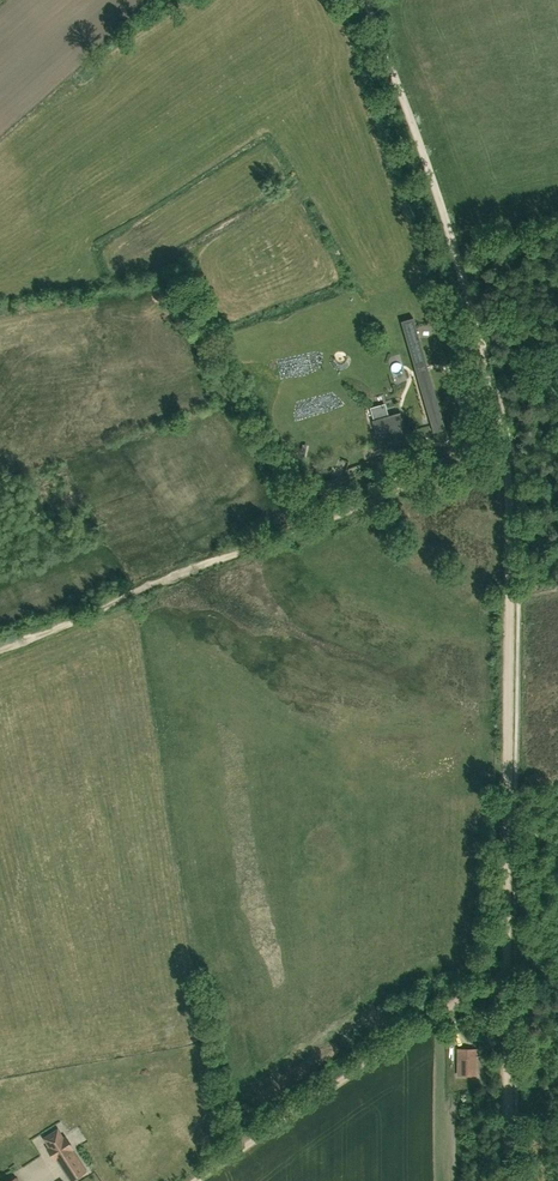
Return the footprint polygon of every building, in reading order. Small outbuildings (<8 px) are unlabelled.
[(401,322),(433,433),(446,429),(419,338),(410,340),(407,331),(416,329),(413,318),(401,322)] [(372,420),(375,432),(380,448),(408,440),(400,412),(372,420)] [(322,473),(315,476),(317,482),(324,479),(322,473)] [(329,490),(346,484),(343,476),(339,477),(339,476),(326,481),(329,490)] [(476,1074),(477,1052),(467,1052),(467,1048),(458,1048),(457,1071),(467,1071),(467,1074),(476,1074)] [(26,1129),(19,1131),(21,1143),(29,1141),(26,1129)] [(71,1149),(73,1148),(66,1137),(63,1139),(58,1130),(57,1130),(51,1134),(45,1138),(44,1138),(45,1139),(50,1147),(48,1149),(55,1160),(57,1158),(61,1165),(62,1166),(66,1172),(66,1173),(71,1180),(86,1171),(71,1149)]
